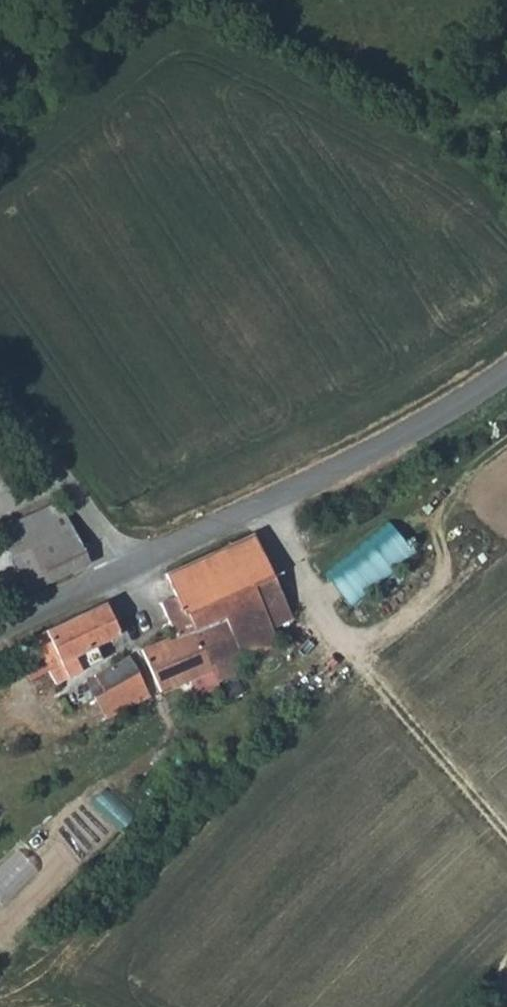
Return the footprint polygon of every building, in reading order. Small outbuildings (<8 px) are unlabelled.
[(52,536),(70,527),(54,505),(0,531),(0,535),(10,557),(52,536)] [(385,523),(319,576),(345,609),(411,556),(385,523)] [(52,536),(69,573),(89,564),(70,527),(52,536)] [(240,651),(234,636),(269,622),(271,621),(253,586),(270,579),(251,534),(167,575),(176,594),(160,602),(174,634),(140,648),(161,689),(211,669),(209,663),(228,655),(240,651)] [(26,593),(69,573),(52,536),(10,557),(26,593)] [(106,601),(30,636),(55,681),(98,657),(94,646),(121,633),(106,601)] [(269,622),(234,636),(240,651),(275,636),(269,622)] [(95,696),(108,689),(138,670),(139,669),(130,654),(83,679),(95,696)] [(228,655),(209,663),(211,669),(217,680),(236,673),(228,655)] [(108,689),(115,700),(119,698),(145,682),(138,670),(108,689)]
